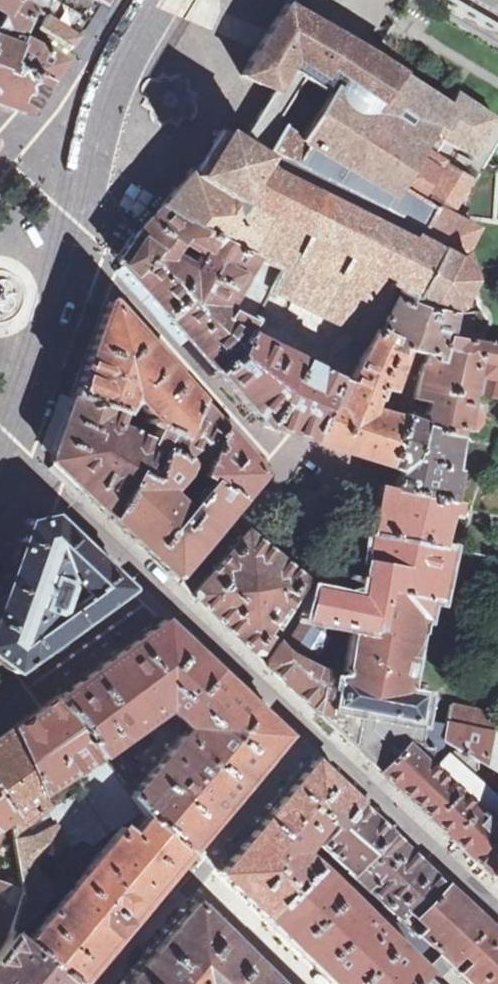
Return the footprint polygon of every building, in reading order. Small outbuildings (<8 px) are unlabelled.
[(2,29),(24,32),(27,23),(33,8),(17,0),(0,0),(0,12),(3,14),(0,19),(0,31),(2,29)] [(33,8),(37,0),(17,0),(33,8)] [(27,23),(37,29),(36,29),(69,49),(71,46),(72,46),(99,4),(94,0),(37,0),(33,8),(27,23)] [(497,50),(497,25),(456,0),(427,0),(423,6),(497,50)] [(465,193),(468,194),(497,144),(497,127),(496,126),(484,148),(480,146),(495,119),(456,94),(448,106),(381,62),(370,55),(328,29),(285,4),(250,58),(241,76),(272,94),(274,95),(289,70),(304,79),(328,93),(330,90),(363,112),(396,133),(420,146),(441,160),(447,164),(473,179),(465,193)] [(47,83),(8,62),(21,38),(0,34),(0,104),(4,106),(7,107),(8,106),(19,110),(19,112),(26,114),(28,114),(30,112),(47,83)] [(8,62),(47,83),(62,61),(21,38),(8,62)] [(304,79),(289,70),(274,95),(272,94),(261,110),(278,120),(304,79)] [(328,93),(319,106),(300,135),(387,191),(392,183),(415,198),(441,160),(420,146),(396,133),(363,112),(330,90),(328,93)] [(387,191),(300,135),(278,120),(261,110),(250,127),(251,127),(241,143),(240,142),(239,143),(226,135),(228,131),(224,128),(221,132),(220,131),(219,132),(215,130),(212,134),(216,137),(213,142),(213,143),(216,145),(203,166),(200,164),(199,165),(198,165),(195,170),(192,168),(189,172),(188,171),(187,173),(188,174),(188,177),(189,178),(185,183),(184,182),(183,183),(184,184),(180,189),(179,188),(176,188),(175,187),(173,189),(174,190),(157,210),(280,271),(271,289),(278,293),(277,295),(280,296),(281,294),(298,303),(297,304),(300,306),(301,305),(303,305),(321,314),(320,317),(323,319),(324,316),(338,323),(340,322),(359,331),(355,338),(367,343),(375,329),(395,339),(391,346),(397,348),(406,350),(425,354),(440,357),(443,336),(476,342),(477,340),(483,331),(485,327),(485,323),(485,320),(485,319),(475,302),(469,263),(467,259),(462,256),(476,227),(457,217),(457,218),(450,215),(453,210),(454,211),(455,208),(465,193),(473,179),(447,164),(441,160),(415,198),(392,183),(387,191)] [(239,353),(248,335),(271,289),(280,271),(157,210),(135,233),(130,242),(118,259),(118,262),(195,348),(216,371),(239,353)] [(71,395),(122,415),(131,400),(145,416),(153,410),(158,416),(147,426),(154,429),(180,440),(198,402),(152,350),(108,301),(107,301),(106,301),(105,301),(104,302),(90,342),(71,395)] [(336,378),(310,440),(387,465),(402,417),(388,413),(391,405),(393,398),(387,396),(389,391),(392,392),(393,390),(391,389),(395,378),(397,379),(398,377),(396,376),(399,368),(401,369),(402,367),(400,366),(406,350),(397,348),(391,346),(395,339),(375,329),(367,343),(348,384),(336,378)] [(336,378),(248,335),(239,353),(216,371),(265,426),(310,440),(336,378)] [(387,465),(400,469),(396,488),(397,489),(448,501),(449,500),(453,468),(450,468),(457,429),(467,431),(470,430),(473,427),(475,424),(476,421),(477,417),(476,413),(474,410),(472,408),(469,406),(470,393),(469,393),(474,358),(495,362),(497,350),(497,346),(476,342),(443,336),(440,357),(425,354),(422,363),(408,413),(406,413),(405,418),(402,417),(387,465)] [(495,362),(474,358),(469,393),(470,393),(497,399),(497,350),(495,362)] [(110,517),(151,436),(118,424),(122,415),(71,395),(49,455),(51,460),(53,463),(60,470),(110,517)] [(200,493),(206,485),(198,479),(221,428),(198,402),(180,440),(174,454),(184,463),(181,476),(200,493)] [(206,485),(230,507),(259,473),(259,471),(221,428),(198,479),(206,485)] [(227,512),(230,507),(206,485),(200,493),(183,513),(165,495),(181,476),(184,463),(174,454),(180,440),(154,429),(151,436),(110,517),(141,546),(172,575),(174,575),(192,552),(227,512)] [(457,502),(449,500),(448,501),(397,489),(396,488),(380,484),(373,535),(439,548),(445,520),(453,522),(457,502)] [(14,672),(129,589),(129,587),(51,514),(26,520),(0,592),(0,662),(14,672)] [(256,650),(301,580),(272,556),(244,533),(195,592),(194,593),(194,594),(194,595),(194,596),(226,626),(233,633),(233,634),(246,646),(249,649),(251,650),(256,650)] [(343,678),(339,706),(407,719),(407,720),(414,721),(416,717),(419,695),(403,692),(418,614),(423,615),(427,596),(437,597),(446,549),(439,548),(373,535),(362,600),(315,590),(311,590),(304,617),(285,647),(284,649),(291,656),(320,673),(343,678)] [(155,822),(187,851),(213,819),(284,735),(162,619),(59,693),(101,754),(166,707),(186,727),(131,794),(142,810),(155,822)] [(268,667),(334,729),(336,716),(337,716),(339,706),(343,678),(320,673),(291,656),(284,649),(285,647),(281,643),(279,643),(267,662),(268,667)] [(8,817),(10,833),(48,805),(42,793),(74,772),(101,754),(59,693),(43,705),(0,735),(0,799),(11,815),(8,817)] [(497,733),(497,712),(449,704),(446,723),(497,733)] [(379,771),(406,741),(422,744),(426,719),(416,717),(414,721),(407,720),(407,719),(339,706),(337,716),(336,716),(334,729),(379,771)] [(379,771),(425,814),(476,863),(487,873),(497,832),(497,799),(474,778),(487,767),(497,774),(497,733),(446,723),(426,719),(422,744),(406,741),(379,771)] [(50,810),(74,857),(90,845),(85,837),(121,814),(124,821),(142,810),(131,794),(101,754),(74,772),(83,789),(50,810)] [(325,818),(334,827),(356,802),(314,763),(311,760),(309,763),(221,869),(218,872),(221,875),(264,917),(314,865),(299,852),(325,818)] [(8,817),(11,815),(0,799),(0,822),(8,817)] [(436,878),(393,837),(356,802),(334,827),(318,845),(358,882),(406,925),(443,885),(436,878)] [(48,805),(10,833),(19,887),(20,890),(9,927),(13,931),(18,935),(57,889),(37,868),(35,860),(44,853),(51,856),(67,878),(75,869),(80,864),(74,857),(50,810),(48,805)] [(142,810),(124,821),(133,830),(130,833),(120,826),(45,916),(33,930),(25,940),(76,983),(118,934),(128,921),(187,851),(155,822),(142,810)] [(487,873),(495,880),(497,883),(497,832),(487,873)] [(332,983),(409,983),(438,955),(406,925),(358,882),(347,898),(314,865),(264,917),(332,983)] [(9,927),(20,890),(19,887),(0,881),(0,924),(9,927)] [(406,925),(438,955),(448,963),(458,952),(462,948),(472,957),(468,961),(458,972),(471,983),(497,983),(497,936),(443,885),(406,925)] [(193,902),(125,983),(277,983),(193,902)] [(31,929),(33,930),(45,916),(43,915),(31,929)] [(25,940),(18,935),(13,931),(3,944),(0,948),(0,983),(76,983),(25,940)] [(468,961),(472,957),(462,948),(458,952),(468,961)] [(453,968),(448,963),(438,955),(409,983),(437,983),(453,968)]
